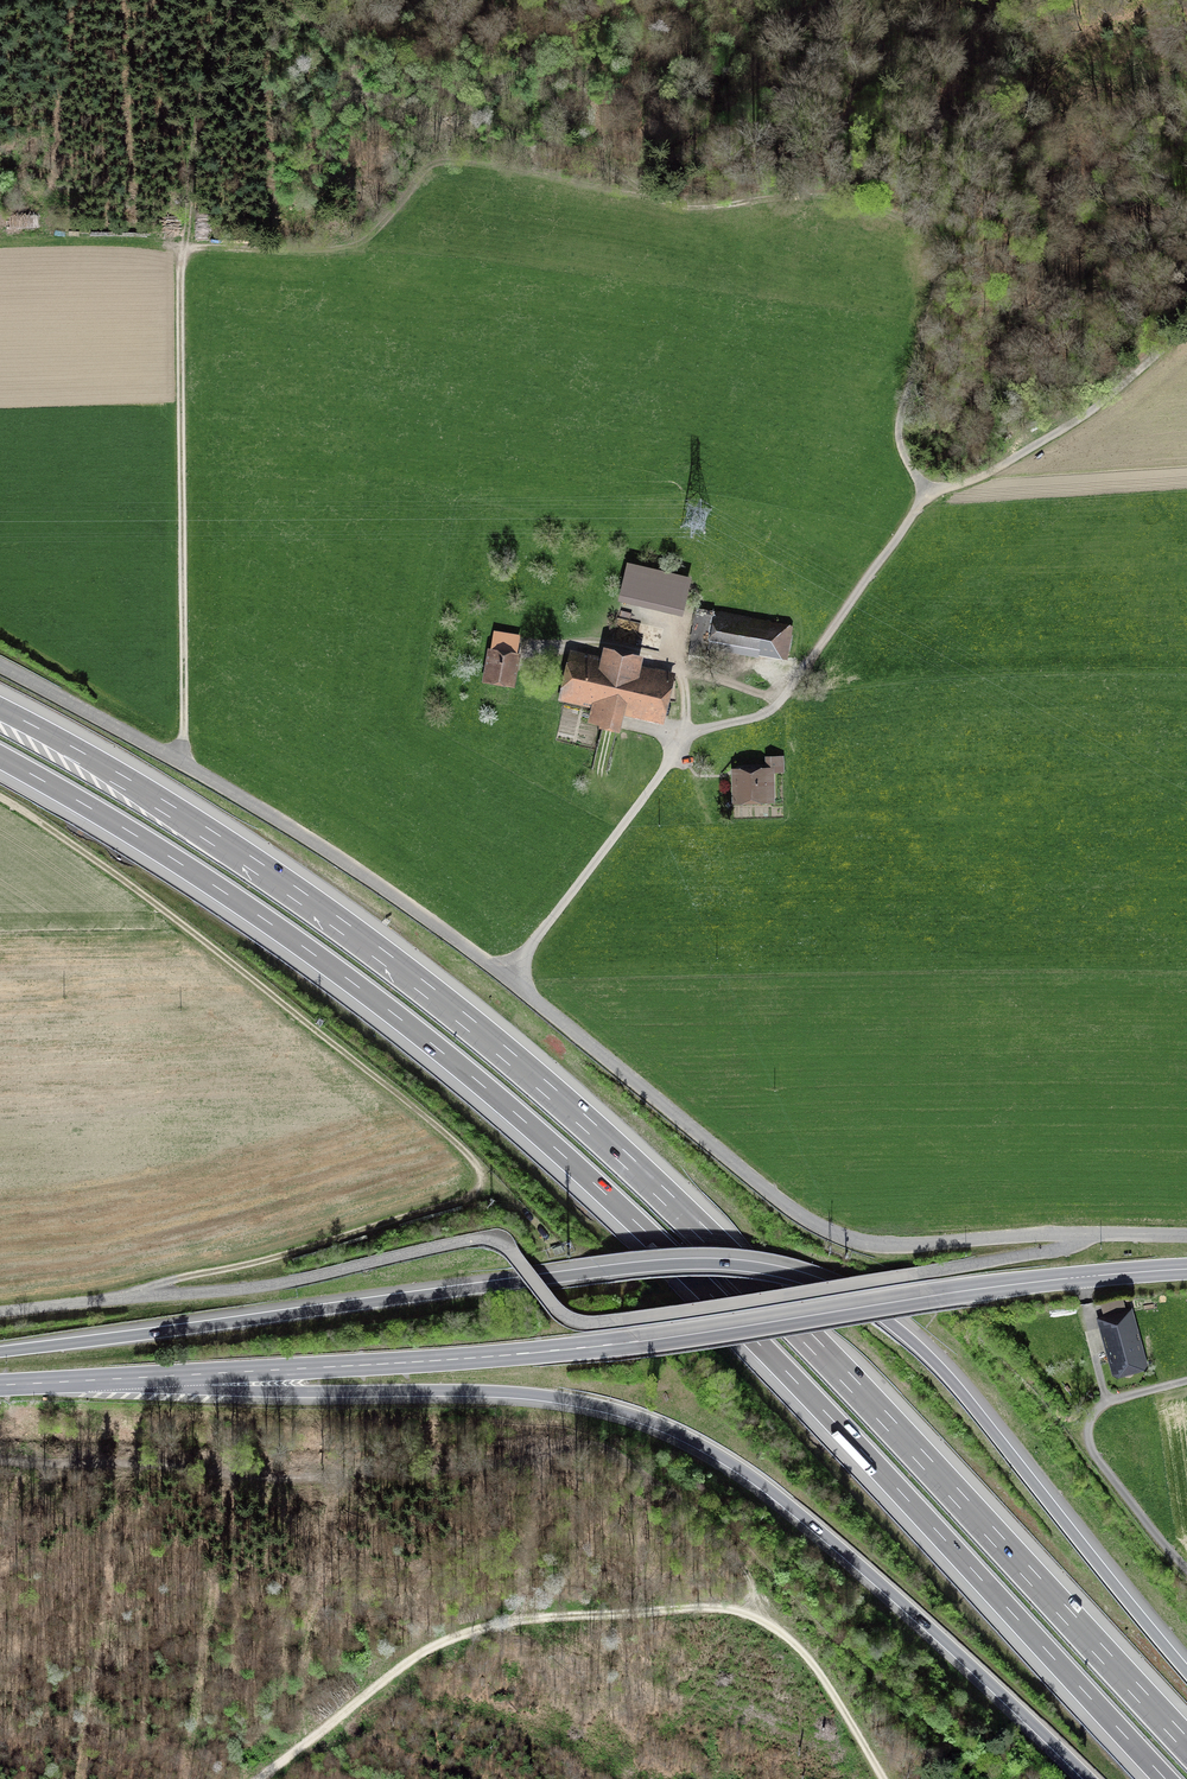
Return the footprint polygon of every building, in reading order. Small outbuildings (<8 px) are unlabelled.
[(687,583),(629,569),(623,596),(681,609),(687,583)] [(718,612),(697,608),(691,640),(712,644),(713,641),(785,654),(789,630),(717,617),(718,612)] [(709,644),(694,642),(692,654),(706,656),(709,644)] [(514,657),(492,653),(488,679),(510,682),(514,657)] [(661,716),(671,674),(657,672),(655,679),(574,660),(566,693),(596,700),(590,721),(616,728),(621,707),(661,716)] [(767,771),(736,772),(737,800),(773,799),(772,772),(782,772),(782,758),(767,758),(767,771)] [(1128,1292),(1102,1300),(1106,1313),(1132,1306),(1128,1292)] [(1135,1310),(1102,1319),(1118,1377),(1151,1368),(1135,1310)]
